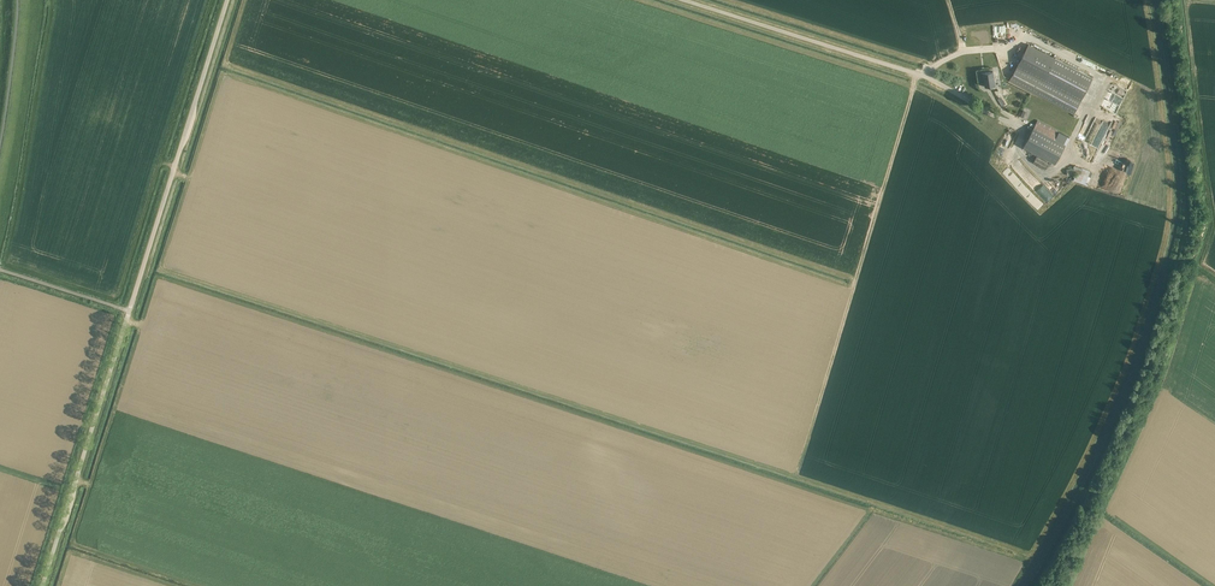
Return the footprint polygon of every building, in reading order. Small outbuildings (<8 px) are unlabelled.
[(1009,80),(1074,114),(1093,78),(1028,44),(1009,80)] [(997,89),(994,75),(982,78),(984,83),(985,83),(987,91),(997,89)] [(1001,97),(997,99),(1002,106),(1006,104),(1001,97)] [(1023,147),(1028,150),(1055,164),(1069,137),(1037,120),(1023,147)] [(1078,140),(1075,142),(1080,148),(1083,145),(1078,140)] [(1036,157),(1033,162),(1045,170),(1049,165),(1036,157)] [(1090,171),(1078,167),(1074,166),(1073,168),(1066,169),(1068,176),(1075,174),(1075,173),(1076,174),(1074,179),(1074,177),(1055,179),(1056,182),(1063,181),(1073,180),(1085,184),(1090,171)]
